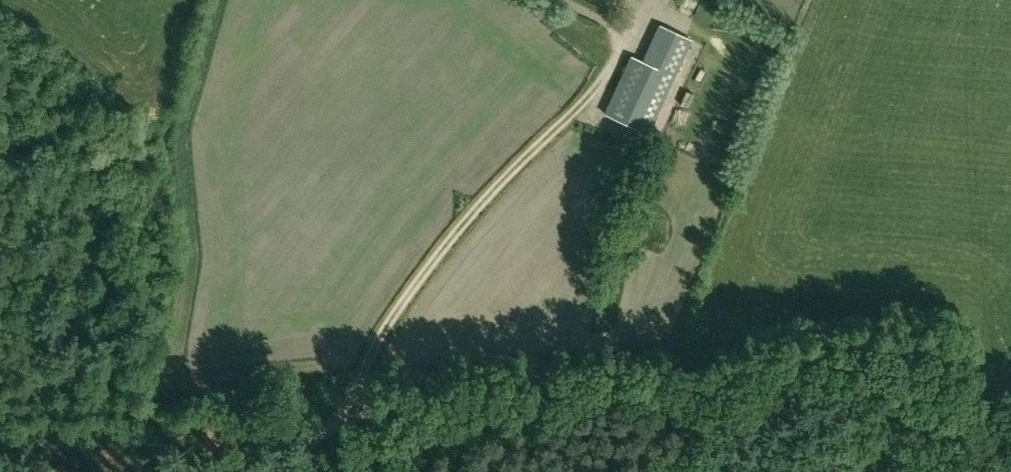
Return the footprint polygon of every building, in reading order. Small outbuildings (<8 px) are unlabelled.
[(660,26),(643,61),(631,57),(604,114),(648,135),(692,40),(660,26)]
